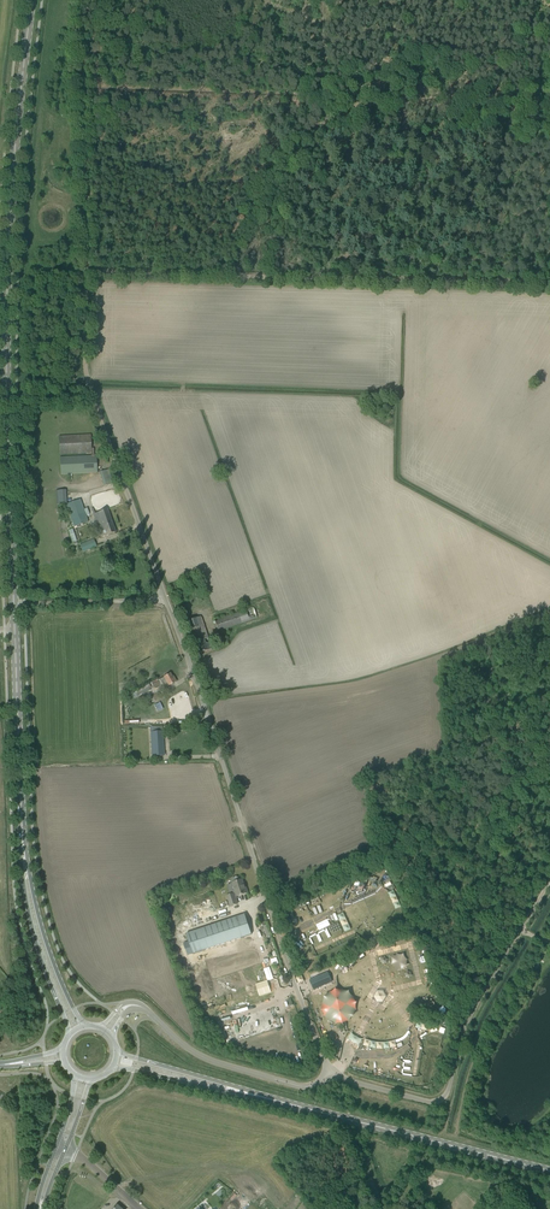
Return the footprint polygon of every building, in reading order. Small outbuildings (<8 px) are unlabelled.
[(91,448),(91,435),(84,435),(59,437),(60,455),(91,453),(91,448)] [(60,457),(61,475),(97,473),(96,455),(94,455),(94,448),(91,448),(91,453),(92,455),(60,457)] [(113,483),(109,469),(99,472),(104,486),(113,483)] [(65,505),(73,527),(88,522),(81,499),(65,505)] [(112,523),(107,509),(93,514),(98,528),(99,528),(112,523)] [(116,532),(112,523),(99,528),(98,528),(101,537),(116,532)] [(97,547),(94,539),(80,545),(83,552),(97,547)] [(187,621),(198,654),(212,649),(210,642),(201,616),(187,621)] [(214,640),(217,647),(227,644),(224,637),(220,638),(214,640)] [(159,679),(158,680),(151,683),(153,688),(160,685),(162,689),(165,688),(176,681),(174,677),(173,678),(170,673),(159,679)] [(149,684),(134,692),(137,697),(140,695),(141,696),(151,690),(150,689),(151,688),(149,684)] [(150,698),(152,702),(161,697),(159,693),(150,698)] [(151,732),(152,756),(164,755),(163,731),(151,732)] [(236,877),(232,878),(231,879),(233,883),(232,883),(235,893),(227,896),(228,901),(230,906),(237,904),(235,897),(248,893),(246,887),(245,887),(242,880),(239,881),(238,877),(236,877)] [(302,901),(283,907),(286,917),(305,911),(302,901)] [(228,918),(174,936),(181,956),(235,938),(228,918)] [(227,1043),(284,1027),(278,1007),(222,1023),(227,1043)] [(225,1206),(229,1208),(234,1208),(245,1197),(238,1191),(225,1206)]
